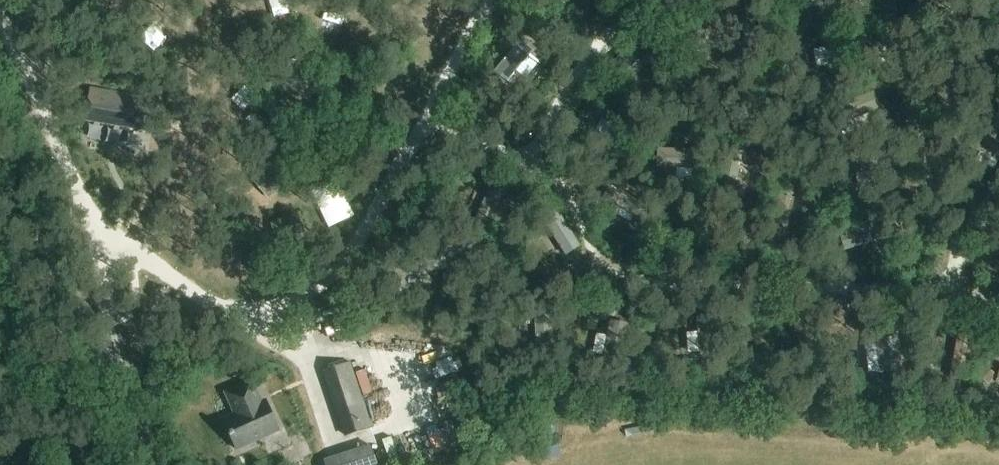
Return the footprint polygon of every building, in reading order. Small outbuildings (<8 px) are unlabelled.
[(847,71),(839,34),(822,38),(824,49),(812,51),(816,68),(828,66),(830,75),(847,71)] [(524,37),(494,73),(508,84),(538,49),(524,37)] [(90,86),(89,96),(85,118),(152,129),(157,97),(90,86)] [(857,118),(882,108),(875,92),(831,109),(838,126),(843,124),(847,136),(861,130),(857,118)] [(701,170),(702,150),(661,148),(660,168),(701,170)] [(252,180),(270,198),(289,180),(272,162),(252,180)] [(487,230),(503,194),(488,188),(472,224),(487,230)] [(565,257),(580,248),(556,210),(541,220),(565,257)] [(296,215),(269,225),(279,251),(306,241),(296,215)] [(553,346),(551,305),(534,305),(535,347),(553,346)] [(713,357),(710,316),(694,317),(695,334),(685,335),(687,354),(696,354),(697,358),(713,357)] [(623,327),(609,324),(606,339),(596,337),(592,356),(602,359),(601,364),(615,367),(623,327)] [(893,330),(876,332),(880,354),(866,356),(868,376),(883,374),(899,372),(893,330)] [(957,333),(954,354),(943,352),(940,368),(951,370),(950,378),(968,381),(976,336),(957,333)] [(373,429),(351,363),(322,372),(344,438),(373,429)] [(236,450),(279,431),(266,402),(261,404),(252,382),(225,394),(235,416),(223,421),(236,450)] [(330,456),(332,464),(381,464),(377,446),(330,456)]
